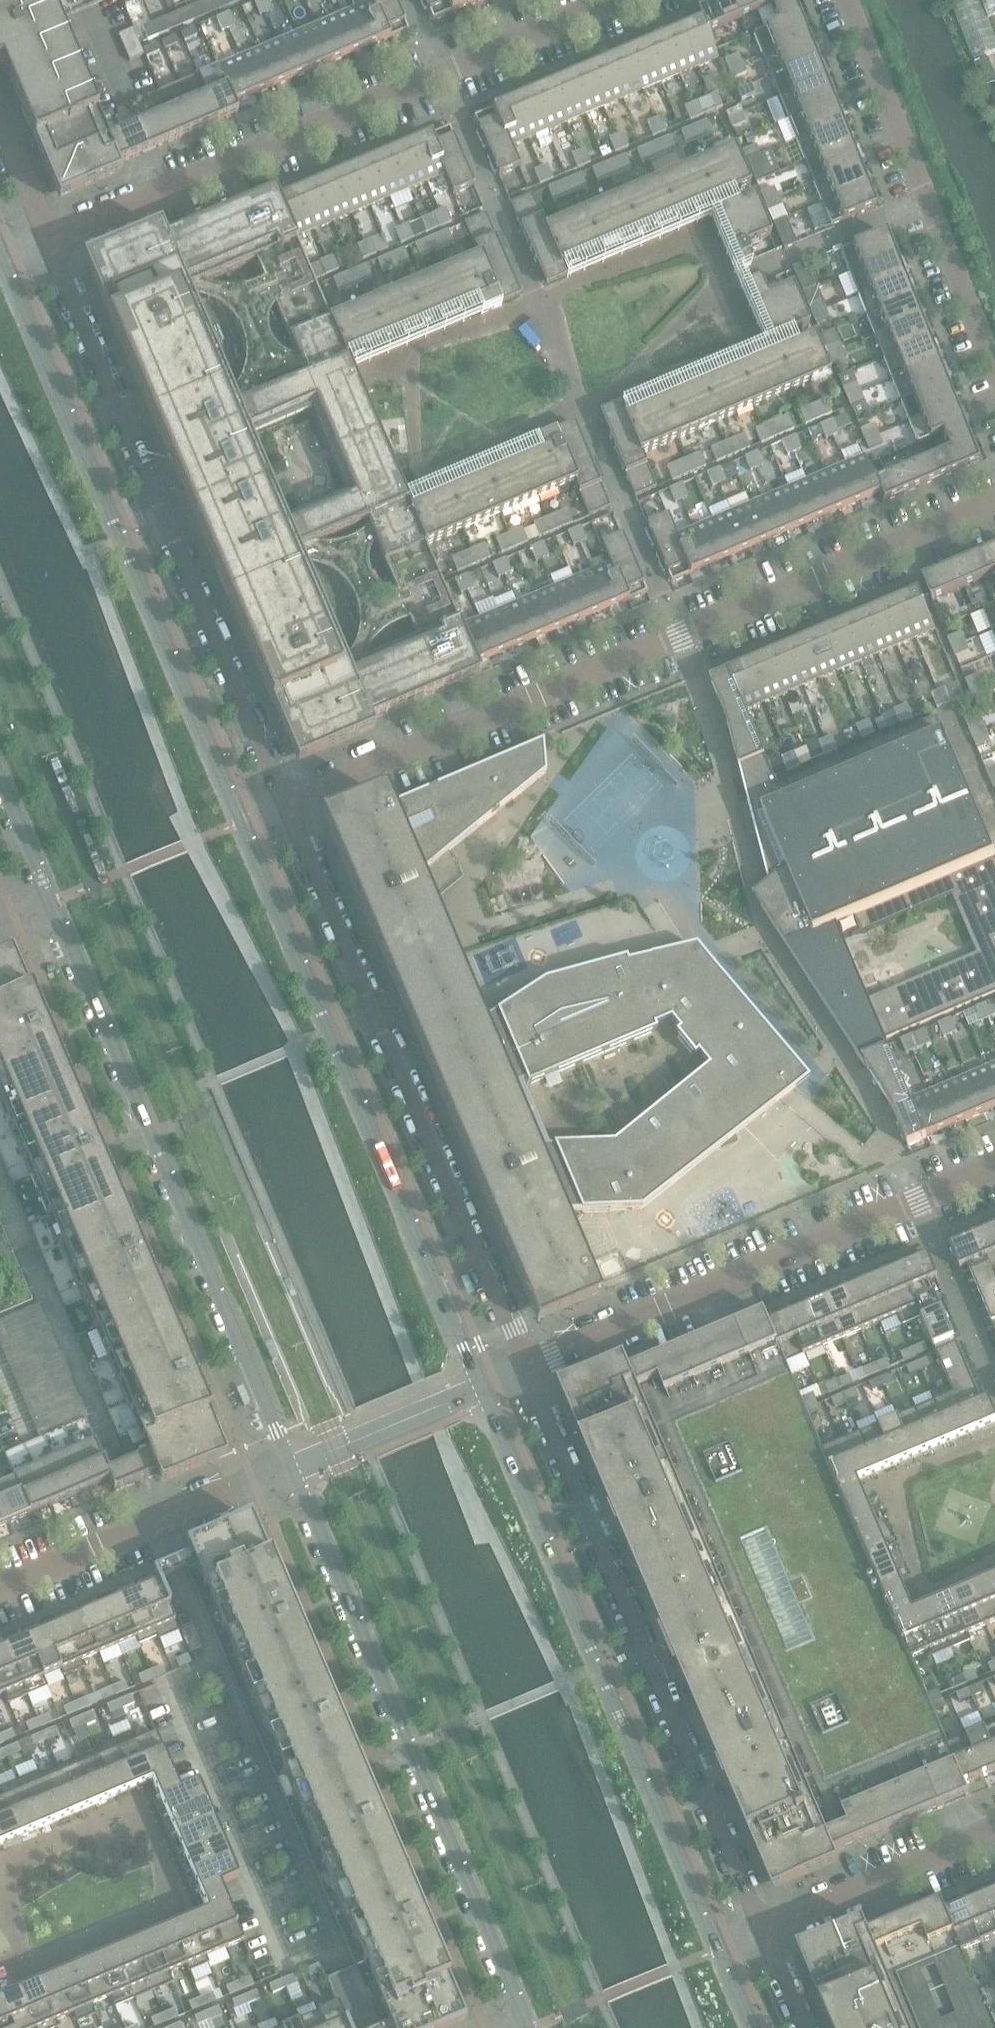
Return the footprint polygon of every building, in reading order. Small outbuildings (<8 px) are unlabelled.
[(106,140),(50,7),(49,8),(46,0),(0,0),(0,69),(2,68),(60,203),(121,177),(117,166),(112,154),(109,147),(106,140)] [(226,0),(214,0),(218,11),(229,6),(226,0)] [(261,0),(259,0),(254,2),(260,16),(266,13),(261,0)] [(268,0),(261,0),(266,13),(273,11),(268,0)] [(406,18),(399,2),(396,3),(395,0),(390,0),(374,7),(389,40),(408,32),(403,19),(406,18)] [(447,0),(421,0),(425,10),(427,9),(433,21),(453,13),(447,0)] [(469,0),(447,0),(453,13),(471,5),(469,0)] [(731,0),(729,0),(696,14),(700,22),(701,24),(702,24),(706,33),(707,34),(740,20),(731,0)] [(768,0),(731,0),(740,20),(755,14),(759,12),(770,7),(771,6),(768,0)] [(792,0),(768,0),(771,6),(770,7),(759,12),(766,29),(777,25),(778,25),(799,17),(792,0)] [(994,16),(994,0),(978,0),(953,10),(973,60),(975,65),(989,59),(987,54),(994,51),(994,35),(989,19),(994,16)] [(389,40),(374,7),(373,3),(371,3),(354,10),(370,48),(389,40)] [(204,17),(199,4),(188,8),(194,21),(204,17)] [(194,21),(188,8),(177,13),(183,26),(194,21)] [(370,48),(354,10),(335,18),(351,56),(370,48)] [(235,27),(229,13),(223,15),(229,29),(235,27)] [(229,29),(223,15),(216,18),(222,32),(229,29)] [(807,39),(799,17),(778,25),(777,25),(766,29),(754,34),(762,57),(807,39)] [(351,56),(335,18),(316,26),(332,64),(351,56)] [(169,32),(163,19),(153,23),(158,36),(169,32)] [(714,51),(707,34),(706,33),(702,24),(701,24),(700,22),(682,30),(698,68),(718,59),(714,51)] [(158,36),(153,23),(142,28),(148,41),(158,36)] [(332,64),(316,26),(297,34),(313,72),(332,64)] [(197,37),(194,29),(181,34),(184,42),(197,37)] [(144,55),(139,44),(133,30),(118,36),(129,61),(144,55)] [(698,68),(682,30),(663,38),(679,76),(698,68)] [(313,72),(297,34),(279,42),(295,80),(313,72)] [(178,45),(175,37),(162,42),(165,50),(178,45)] [(679,76),(663,38),(644,46),(660,84),(679,76)] [(816,60),(807,39),(762,57),(771,78),(816,60)] [(295,80),(279,42),(260,50),(276,88),(295,80)] [(159,53),(156,45),(143,50),(146,58),(159,53)] [(660,84),(644,46),(625,54),(642,92),(660,84)] [(276,88),(260,50),(241,58),(257,96),(276,88)] [(642,92),(625,54),(607,62),(623,100),(642,92)] [(743,64),(738,55),(724,60),(729,70),(743,64)] [(257,96),(241,58),(217,68),(232,104),(233,104),(234,106),(257,96)] [(989,59),(975,65),(984,89),(994,85),(994,75),(989,59)] [(824,81),(816,60),(771,78),(779,99),(824,81)] [(623,100),(607,62),(588,70),(604,108),(623,100)] [(747,74),(743,64),(729,70),(733,80),(747,74)] [(232,104),(217,68),(197,77),(217,123),(238,114),(234,106),(233,104),(232,104)] [(604,108),(588,70),(569,78),(585,116),(604,108)] [(217,123),(197,77),(180,84),(178,85),(198,131),(217,123)] [(585,116),(569,78),(550,86),(566,124),(585,116)] [(832,102),(824,81),(779,99),(788,120),(832,102)] [(198,131),(178,85),(160,93),(164,103),(168,113),(179,139),(198,131)] [(756,94),(752,85),(751,85),(737,91),(742,100),(756,94)] [(566,124),(550,86),(531,94),(547,132),(566,124)] [(547,132),(531,94),(512,102),(528,140),(535,137),(541,149),(552,144),(547,132)] [(723,108),(717,94),(710,96),(716,111),(723,108)] [(528,140),(512,102),(498,108),(494,110),(508,143),(509,147),(511,147),(528,140)] [(704,116),(698,102),(691,104),(697,118),(704,116)] [(841,123),(832,102),(788,120),(796,141),(841,123)] [(143,112),(147,122),(128,130),(106,140),(109,147),(112,154),(117,166),(139,156),(158,148),(179,139),(168,113),(164,103),(143,112)] [(697,118),(691,104),(685,107),(690,121),(697,118)] [(508,143),(494,110),(474,118),(479,131),(476,132),(484,148),(486,147),(488,152),(508,143)] [(746,123),(743,114),(742,113),(728,119),(732,129),(746,123)] [(666,132),(660,118),(654,120),(660,134),(666,132)] [(660,134),(654,120),(647,123),(653,137),(660,134)] [(713,135),(707,121),(701,123),(707,137),(713,135)] [(707,137),(701,123),(694,126),(700,140),(707,137)] [(849,144),(841,123),(796,141),(805,162),(849,144)] [(700,140),(694,126),(688,129),(693,143),(700,140)] [(464,156),(457,140),(455,141),(449,128),(430,137),(444,170),(464,162),(462,157),(464,156)] [(693,143),(688,129),(681,132),(687,146),(693,143)] [(628,148),(622,134),(616,136),(622,150),(628,148)] [(747,146),(755,143),(752,134),(744,137),(747,146)] [(622,150),(616,136),(609,139),(615,153),(622,150)] [(676,150),(670,136),(663,139),(669,153),(676,150)] [(444,170),(430,137),(411,145),(427,183),(444,175),(445,174),(444,170)] [(669,153),(663,139),(657,142),(663,156),(669,153)] [(663,156),(657,142),(650,145),(656,159),(663,156)] [(520,167),(511,147),(509,147),(508,143),(488,152),(490,156),(487,157),(494,174),(497,173),(498,176),(520,167)] [(858,166),(849,144),(805,162),(813,184),(858,166)] [(427,183),(411,145),(392,153),(408,191),(427,183)] [(656,159),(650,145),(643,148),(649,162),(656,159)] [(760,155),(756,146),(742,152),(746,161),(760,155)] [(649,162),(643,148),(637,151),(643,165),(649,162)] [(567,279),(562,267),(750,187),(734,149),(546,229),(532,195),(510,204),(546,288),(567,279)] [(591,164),(585,150),(578,152),(584,166),(591,164)] [(584,166),(578,152),(572,155),(577,169),(584,166)] [(408,191),(392,153),(373,161),(389,199),(408,191)] [(631,169),(625,155),(619,158),(625,172),(631,169)] [(764,165),(760,156),(760,155),(746,161),(750,171),(764,165)] [(625,172),(619,158),(612,161),(618,175),(625,172)] [(389,199),(373,161),(354,169),(370,207),(389,199)] [(618,175),(612,161),(605,164),(611,178),(618,175)] [(475,182),(468,165),(465,166),(464,162),(444,170),(445,174),(444,175),(453,195),(474,186),(472,183),(475,182)] [(611,178),(605,164),(599,167),(605,181),(611,178)] [(553,179),(547,165),(541,168),(547,182),(553,179)] [(866,187),(858,166),(813,184),(822,205),(866,187)] [(605,181),(599,167),(592,169),(598,183),(605,181)] [(547,182),(541,168),(534,171),(540,185),(547,182)] [(370,207),(354,169),(336,177),(352,215),(370,207)] [(768,177),(766,169),(757,173),(759,180),(768,177)] [(587,188),(581,174),(575,177),(580,191),(587,188)] [(352,215),(336,177),(317,185),(333,222),(352,215)] [(580,191),(575,177),(568,180),(574,194),(580,191)] [(574,194),(568,180),(561,182),(567,196),(574,194)] [(567,196),(561,182),(555,185),(560,199),(567,196)] [(333,222),(317,185),(298,193),(314,230),(333,222)] [(560,199),(555,185),(548,188),(554,202),(560,199)] [(875,209),(866,187),(822,205),(830,227),(875,209)] [(778,197),(774,188),(760,194),(764,203),(778,197)] [(295,239),(280,202),(279,200),(276,192),(255,201),(277,252),(297,243),(295,239)] [(314,230),(298,193),(279,200),(280,202),(295,239),(314,230)] [(782,207),(778,197),(764,203),(768,213),(782,207)] [(770,237),(754,198),(716,214),(740,270),(751,265),(750,263),(751,262),(745,248),(770,237)] [(84,260),(298,765),(374,733),(370,722),(459,684),(437,633),(348,671),(297,551),(367,522),(384,564),(425,547),(409,509),(410,508),(346,358),(345,358),(329,321),(289,338),(307,380),(237,409),(187,290),(277,252),(255,201),(165,239),(160,228),(84,260)] [(452,223),(446,209),(439,211),(445,225),(452,223)] [(445,225),(439,211),(433,214),(438,228),(445,225)] [(482,315),(521,298),(486,214),(464,224),(479,257),(329,321),(345,358),(346,358),(477,303),(482,313),(481,314),(482,315)] [(797,245),(786,219),(785,219),(773,224),(784,250),(797,245)] [(414,238),(408,224),(401,227),(407,241),(414,238)] [(407,241),(401,227),(395,230),(401,244),(407,241)] [(454,244),(448,231),(441,233),(447,247),(454,244)] [(447,247),(441,233),(435,236),(441,250),(447,247)] [(894,256),(885,234),(840,252),(849,274),(894,256)] [(441,250),(435,236),(428,239),(434,253),(441,250)] [(434,253),(428,239),(421,242),(427,256),(434,253)] [(376,254),(371,240),(364,243),(370,257),(376,254)] [(427,256),(421,242),(415,245),(421,259),(427,256)] [(370,257),(364,243),(357,246),(363,260),(370,257)] [(410,263),(404,249),(397,252),(403,266),(410,263)] [(403,266),(397,252),(391,255),(397,269),(403,266)] [(397,269),(391,255),(384,258),(390,272),(397,269)] [(339,270),(333,256),(326,259),(332,273),(339,270)] [(903,278),(894,256),(849,274),(858,295),(903,278)] [(390,272),(384,258),(377,260),(383,274),(390,272)] [(332,273),(326,259),(320,262),(326,276),(332,273)] [(815,288),(804,264),(792,269),(802,293),(815,288)] [(372,279),(366,265),(360,268),(366,282),(372,279)] [(366,282),(360,268),(353,271),(359,285),(366,282)] [(359,285),(353,271),(346,274),(352,288),(359,285)] [(352,288),(346,274),(340,276),(346,290),(352,288)] [(346,290),(340,276),(333,279),(339,293),(346,290)] [(911,299),(903,278),(858,295),(866,317),(911,299)] [(809,328),(792,288),(767,299),(760,284),(760,285),(759,282),(747,287),(771,343),(809,328)] [(825,308),(821,299),(807,305),(811,314),(825,308)] [(919,320),(911,299),(866,317),(875,338),(919,320)] [(829,318),(825,309),(825,308),(811,314),(815,324),(829,318)] [(928,341),(919,320),(875,338),(883,359),(928,341)] [(656,489),(642,455),(830,375),(814,337),(626,417),(621,405),(599,414),(635,498),(656,489)] [(843,350),(839,341),(825,347),(829,356),(843,350)] [(936,362),(928,341),(883,359),(892,380),(936,362)] [(847,360),(843,351),(843,350),(829,356),(833,366),(847,360)] [(945,383),(936,362),(892,380),(900,401),(945,383)] [(860,392),(856,383),(842,389),(846,398),(860,392)] [(953,405),(945,383),(900,401),(909,422),(953,405)] [(864,402),(860,393),(860,392),(846,398),(850,408),(864,402)] [(832,414),(826,400),(819,403),(825,417),(832,414)] [(825,417),(819,403),(813,406),(819,420),(825,417)] [(962,426),(953,405),(909,422),(917,445),(923,443),(934,438),(941,435),(942,434),(962,426)] [(819,420),(813,406),(806,408),(812,423),(819,420)] [(812,423),(806,408),(799,411),(805,425),(812,423)] [(794,430),(789,416),(782,419),(788,433),(794,430)] [(788,433),(782,419),(775,422),(781,436),(788,433)] [(839,434),(833,420),(826,423),(832,437),(839,434)] [(781,436),(775,422),(769,424),(775,438),(781,436)] [(832,437),(826,423),(820,426),(825,440),(832,437)] [(775,438),(769,424),(762,427),(768,441),(775,438)] [(425,547),(574,483),(589,517),(610,508),(575,425),(555,433),(535,441),(536,442),(541,453),(410,508),(409,509),(425,547)] [(878,434),(874,425),(860,431),(864,440),(878,434)] [(974,458),(962,426),(942,434),(941,435),(948,452),(949,453),(957,473),(977,464),(974,458)] [(768,441),(762,427),(755,430),(761,444),(768,441)] [(882,444),(878,435),(878,434),(864,440),(868,450),(882,444)] [(750,449),(744,435),(737,438),(743,452),(750,449)] [(801,450),(795,436),(789,439),(795,453),(801,450)] [(743,452),(737,438),(731,440),(737,454),(743,452)] [(939,449),(934,438),(923,443),(927,454),(939,449)] [(795,453),(789,439),(782,442),(788,456),(795,453)] [(737,454),(731,440),(724,443),(730,457),(737,454)] [(730,457),(724,443),(717,446),(723,460),(730,457)] [(723,460),(717,446),(711,449),(717,463),(723,460)] [(764,466),(758,452),(751,455),(757,469),(764,466)] [(957,473),(949,453),(948,452),(930,460),(912,468),(920,488),(957,473)] [(706,468),(700,454),(693,456),(699,470),(706,468)] [(757,469),(751,455),(744,458),(750,472),(757,469)] [(699,470),(693,456),(686,459),(692,473),(699,470)] [(872,475),(867,465),(864,457),(844,466),(860,504),(879,496),(878,494),(878,493),(874,483),(875,483),(872,475)] [(692,473),(686,459),(680,462),(686,476),(692,473)] [(883,471),(879,460),(867,465),(872,475),(883,471)] [(686,476),(680,462),(673,465),(679,479),(686,476)] [(679,479),(673,465),(667,468),(672,482),(679,479)] [(860,504),(844,466),(825,474),(842,511),(860,504)] [(726,482),(720,468),(713,471),(719,485),(726,482)] [(920,488),(912,468),(875,483),(874,483),(878,493),(878,494),(879,496),(882,504),(920,488)] [(719,485),(713,471),(706,474),(712,488),(719,485)] [(842,511),(825,474),(807,482),(823,519),(842,511)] [(823,519),(807,482),(788,490),(804,527),(823,519)] [(688,498),(682,484),(676,487),(682,501),(688,498)] [(682,501),(676,487),(669,490),(675,504),(682,501)] [(804,527),(788,490),(769,497),(785,535),(804,527)] [(785,535),(769,497),(750,506),(766,543),(785,535)] [(766,543),(750,506),(731,514),(747,551),(766,543)] [(572,524),(566,510),(560,513),(566,527),(572,524)] [(566,527),(560,513),(553,516),(559,530),(566,527)] [(747,551),(731,514),(712,522),(728,559),(747,551)] [(559,530),(553,516),(546,519),(552,533),(559,530)] [(676,537),(668,517),(646,526),(648,529),(645,530),(652,547),(655,546),(657,550),(677,542),(675,538),(676,537)] [(552,533),(546,519),(540,521),(546,535),(552,533)] [(546,535),(540,521),(533,524),(539,538),(546,535)] [(728,559),(712,522),(694,529),(710,567),(728,559)] [(587,541),(581,527),(574,530),(580,544),(587,541)] [(528,543),(522,529),(516,532),(522,546),(528,543)] [(710,567),(694,529),(676,537),(675,538),(677,542),(691,575),(695,573),(710,567)] [(580,544),(574,530),(567,533),(573,547),(580,544)] [(522,546),(516,532),(509,534),(515,548),(522,546)] [(515,548),(509,534),(502,537),(508,551),(515,548)] [(633,555),(626,538),(624,539),(622,536),(601,545),(609,565),(611,565),(613,569),(633,560),(631,556),(633,555)] [(508,551),(502,537),(496,540),(502,554),(508,551)] [(691,575),(677,542),(657,550),(659,555),(656,556),(663,572),(666,571),(671,584),(691,575)] [(549,557),(543,543),(536,546),(542,560),(549,557)] [(491,559),(485,545),(478,548),(484,562),(491,559)] [(542,560),(536,546),(530,549),(536,563),(542,560)] [(484,562),(478,548),(471,550),(477,564),(484,562)] [(477,564),(471,550),(465,553),(471,567),(477,564)] [(471,567),(465,553),(458,556),(464,570),(471,567)] [(989,553),(957,567),(966,587),(994,575),(994,567),(989,553)] [(464,570),(458,556),(451,559),(457,573),(464,570)] [(511,573),(505,559),(499,562),(505,576),(511,573)] [(642,582),(644,581),(637,564),(635,565),(633,560),(613,569),(627,603),(647,594),(642,582)] [(505,576),(499,562),(492,565),(498,579),(505,576)] [(627,603),(613,569),(611,565),(609,565),(592,573),(608,611),(623,604),(627,603)] [(966,587),(957,567),(924,581),(932,602),(966,587)] [(608,611),(592,573),(573,580),(589,618),(608,611)] [(474,589),(468,575),(461,578),(467,592),(474,589)] [(467,592),(461,578),(455,580),(461,595),(467,592)] [(589,618),(573,580),(554,588),(570,626),(589,618)] [(570,626),(554,588),(536,596),(552,634),(570,626)] [(936,630),(922,598),(920,593),(900,601),(916,639),(936,630)] [(552,634),(536,596),(517,604),(533,642),(552,634)] [(916,639),(900,601),(881,609),(897,647),(916,639)] [(533,642),(517,604),(498,612),(514,650),(533,642)] [(983,610),(992,632),(994,631),(994,605),(983,610)] [(897,647),(881,609),(862,617),(878,655),(897,647)] [(514,650),(498,612),(479,620),(495,658),(514,650)] [(878,655),(862,617),(844,625),(860,663),(878,655)] [(495,658),(479,620),(460,628),(476,665),(477,666),(495,658)] [(476,665),(460,628),(458,624),(437,633),(459,684),(480,675),(477,666),(476,665)] [(860,663),(844,625),(825,633),(841,671),(860,663)] [(966,642),(962,632),(948,638),(952,648),(966,642)] [(841,671),(825,633),(806,641),(822,679),(841,671)] [(822,679),(806,641),(787,649),(803,687),(822,679)] [(970,652),(966,642),(952,648),(956,657),(970,652)] [(803,687),(787,649),(768,657),(784,695),(803,687)] [(784,695),(768,657),(750,665),(750,666),(766,703),(784,695)] [(766,703),(750,666),(730,675),(742,703),(746,711),(766,703)] [(742,703),(730,675),(730,673),(711,681),(717,696),(718,696),(724,710),(742,703)] [(984,684),(980,674),(966,680),(970,690),(984,684)] [(964,697),(958,683),(945,689),(951,703),(964,697)] [(988,693),(984,684),(970,690),(974,699),(988,693)] [(951,703),(945,689),(938,691),(944,705),(951,703)] [(944,705),(938,691),(931,694),(937,708),(944,705)] [(754,730),(746,711),(742,703),(724,710),(726,716),(732,739),(754,730)] [(913,718),(907,704),(901,707),(907,721),(913,718)] [(907,721),(901,707),(894,710),(900,724),(907,721)] [(937,717),(777,785),(774,777),(766,759),(766,758),(739,769),(769,884),(754,897),(785,945),(836,923),(844,942),(953,896),(945,877),(994,856),(994,855),(937,717)] [(876,734),(870,720),(863,723),(869,737),(876,734)] [(987,732),(983,722),(968,728),(973,738),(987,732)] [(869,737),(863,723),(856,726),(862,740),(869,737)] [(766,758),(754,730),(732,739),(738,763),(739,769),(766,758)] [(991,741),(987,732),(973,738),(977,747),(991,741)] [(838,750),(832,736),(826,739),(831,753),(838,750)] [(831,753),(826,739),(819,742),(825,756),(831,753)] [(582,1214),(613,1213),(613,1211),(642,1210),(808,1080),(712,968),(696,948),(696,947),(690,948),(687,949),(650,958),(644,960),(628,963),(626,959),(545,982),(522,997),(521,995),(496,1012),(479,1023),(441,933),(429,906),(434,902),(424,873),(449,852),(453,849),(456,847),(546,774),(543,742),(395,805),(387,808),(383,797),(372,801),(322,823),(359,910),(376,949),(379,957),(422,1060),(456,1139),(480,1195),(489,1217),(536,1328),(597,1302),(560,1215),(582,1214)] [(801,766),(795,752),(788,755),(794,769),(801,766)] [(787,772),(781,758),(779,754),(766,759),(774,777),(787,772)] [(794,769),(788,755),(781,758),(787,772),(794,769)] [(986,770),(990,780),(994,778),(994,767),(986,770)] [(994,993),(994,856),(945,877),(953,896),(977,954),(868,1000),(844,942),(836,923),(785,945),(855,1052),(856,1052),(865,1048),(860,1037),(881,1028),(886,1039),(994,993)] [(0,959),(0,1108),(12,1136),(24,1164),(30,1179),(48,1220),(54,1235),(59,1248),(77,1289),(83,1304),(95,1332),(107,1360),(119,1388),(125,1403),(139,1437),(147,1456),(156,1476),(160,1487),(225,1459),(195,1387),(184,1362),(147,1275),(137,1250),(119,1209),(100,1163),(89,1139),(52,1051),(42,1027),(11,954),(0,959)] [(994,1016),(989,1002),(982,1005),(988,1019),(994,1016)] [(988,1019),(982,1005),(976,1008),(982,1022),(988,1019)] [(957,1032),(951,1018),(945,1021),(951,1035),(957,1032)] [(951,1035),(945,1021),(938,1024),(944,1038),(951,1035)] [(885,1040),(886,1039),(881,1028),(860,1037),(865,1048),(856,1052),(855,1052),(862,1063),(890,1051),(885,1040)] [(932,1043),(926,1029),(907,1037),(913,1051),(932,1043)] [(913,1051),(907,1037),(901,1040),(907,1054),(913,1051)] [(901,1078),(890,1051),(862,1063),(865,1067),(867,1066),(880,1087),(901,1078)] [(987,1068),(968,1076),(984,1114),(994,1110),(994,1087),(987,1068)] [(984,1114),(968,1076),(950,1084),(966,1122),(984,1114)] [(911,1101),(901,1078),(880,1087),(892,1107),(895,1114),(914,1105),(912,1100),(911,1101)] [(966,1122),(950,1084),(931,1092),(947,1130),(966,1122)] [(947,1130),(931,1092),(912,1100),(914,1105),(928,1138),(947,1130)] [(928,1138),(914,1105),(895,1114),(901,1127),(900,1128),(908,1147),(928,1138)] [(978,1236),(991,1266),(994,1275),(994,1229),(978,1236)] [(978,1236),(951,1248),(961,1271),(968,1267),(971,1275),(991,1266),(978,1236)] [(929,1257),(901,1269),(914,1299),(934,1290),(931,1283),(939,1280),(929,1257)] [(971,1275),(992,1324),(994,1323),(994,1275),(991,1266),(971,1275)] [(901,1269),(882,1277),(903,1325),(921,1318),(914,1299),(901,1269)] [(882,1277),(864,1285),(880,1323),(898,1316),(902,1326),(903,1325),(882,1277)] [(864,1285),(845,1293),(861,1331),(880,1323),(864,1285)] [(934,1290),(914,1299),(921,1318),(935,1349),(955,1340),(934,1290)] [(845,1293),(826,1301),(842,1339),(861,1331),(845,1293)] [(826,1301),(807,1309),(824,1347),(842,1339),(826,1301)] [(807,1309),(789,1316),(805,1355),(824,1347),(807,1309)] [(626,1359),(561,1387),(598,1472),(609,1501),(612,1506),(616,1516),(621,1528),(629,1546),(641,1575),(656,1612),(672,1649),(692,1695),(696,1705),(708,1733),(716,1751),(720,1762),(727,1779),(751,1834),(770,1880),(775,1892),(840,1864),(835,1853),(934,1811),(942,1808),(970,1796),(965,1785),(949,1746),(939,1722),(934,1711),(930,1702),(927,1694),(912,1658),(887,1601),(876,1575),(868,1555),(856,1527),(848,1508),(824,1451),(808,1416),(805,1407),(801,1399),(796,1388),(786,1363),(769,1325),(770,1324),(766,1313),(736,1326),(731,1328),(709,1337),(631,1370),(626,1359)] [(770,1324),(769,1325),(786,1363),(805,1355),(789,1316),(770,1324)] [(925,1343),(913,1348),(916,1357),(929,1352),(925,1343)] [(958,1346),(937,1354),(950,1386),(954,1396),(958,1404),(979,1396),(958,1346)] [(913,1348),(901,1353),(904,1362),(916,1357),(913,1348)] [(931,1357),(919,1362),(922,1371),(934,1365),(931,1357)] [(887,1359),(875,1364),(879,1373),(891,1368),(887,1359)] [(919,1362),(907,1367),(910,1376),(922,1371),(919,1362)] [(875,1364),(863,1369),(867,1378),(879,1373),(875,1364)] [(893,1373),(881,1378),(885,1386),(897,1381),(893,1373)] [(850,1375),(838,1380),(841,1389),(853,1383),(850,1375)] [(881,1378),(869,1383),(873,1392),(885,1386),(881,1378)] [(838,1380),(825,1385),(829,1394),(841,1389),(838,1380)] [(950,1386),(932,1393),(952,1442),(953,1442),(953,1441),(970,1434),(971,1434),(972,1434),(972,1433),(958,1404),(954,1396),(950,1386)] [(856,1389),(843,1394),(847,1402),(859,1397),(856,1389)] [(814,1393),(801,1399),(805,1407),(817,1402),(816,1399),(814,1393)] [(935,1404),(917,1411),(933,1449),(933,1450),(934,1450),(934,1449),(951,1442),(932,1393),(931,1394),(935,1404)] [(843,1394),(831,1399),(835,1408),(847,1402),(843,1394)] [(958,1404),(972,1433),(994,1423),(994,1413),(989,1400),(982,1403),(979,1396),(958,1404)] [(817,1402),(805,1407),(808,1416),(821,1410),(819,1405),(817,1402)] [(917,1411),(899,1419),(914,1457),(914,1458),(916,1458),(915,1457),(933,1449),(917,1411)] [(899,1419),(880,1427),(895,1466),(897,1466),(896,1465),(914,1457),(899,1419)] [(880,1427),(861,1435),(877,1474),(878,1474),(878,1473),(895,1465),(880,1427)] [(861,1435),(842,1443),(859,1483),(859,1482),(860,1481),(860,1480),(876,1473),(877,1474),(861,1435)] [(139,1437),(120,1445),(128,1464),(147,1456),(139,1437)] [(824,1451),(848,1508),(867,1501),(867,1499),(866,1500),(859,1483),(842,1443),(824,1451)] [(117,1492),(109,1473),(97,1444),(74,1454),(90,1490),(109,1482),(113,1493),(117,1492)] [(90,1490),(74,1454),(55,1462),(70,1499),(90,1490)] [(156,1476),(147,1456),(128,1464),(128,1465),(109,1473),(117,1492),(156,1476)] [(70,1499),(55,1462),(35,1470),(50,1507),(70,1499)] [(50,1507),(35,1470),(14,1479),(30,1516),(50,1507)] [(14,1479),(0,1485),(0,1504),(9,1525),(30,1516),(14,1479)] [(867,1501),(848,1508),(856,1527),(868,1555),(887,1547),(886,1546),(866,1501),(867,1501)] [(0,1504),(0,1529),(9,1525),(0,1504)] [(185,1546),(190,1557),(187,1559),(187,1560),(190,1559),(194,1567),(186,1570),(243,1703),(284,1802),(326,1900),(355,1968),(326,1980),(337,2006),(338,2006),(347,2027),(453,2027),(464,2024),(427,1936),(425,1937),(415,1914),(417,1913),(398,1869),(385,1839),(384,1839),(374,1816),(375,1815),(357,1771),(338,1727),(336,1728),(326,1704),(328,1704),(315,1673),(297,1629),(295,1630),(285,1607),(287,1606),(250,1519),(185,1546)] [(886,1548),(868,1555),(876,1575),(887,1601),(907,1594),(906,1592),(905,1593),(886,1548)] [(971,1589),(986,1627),(994,1623),(994,1593),(990,1581),(990,1580),(988,1580),(988,1581),(971,1589)] [(180,1632),(159,1583),(140,1591),(161,1640),(180,1632)] [(970,1589),(952,1596),(970,1641),(971,1641),(969,1634),(986,1627),(971,1589),(971,1588),(969,1588),(970,1589)] [(161,1640),(140,1591),(121,1599),(141,1645),(157,1637),(159,1641),(161,1640)] [(907,1594),(887,1601),(912,1658),(929,1651),(932,1658),(933,1657),(914,1612),(915,1612),(915,1611),(914,1612),(914,1611),(913,1611),(906,1594),(907,1594)] [(951,1597),(933,1604),(952,1649),(970,1641),(952,1596),(951,1596),(951,1597)] [(141,1645),(121,1599),(103,1607),(119,1646),(136,1639),(139,1645),(141,1645)] [(915,1612),(914,1612),(933,1657),(952,1649),(933,1604),(932,1604),(932,1605),(915,1612)] [(119,1646),(103,1607),(84,1615),(100,1654),(119,1646)] [(100,1654),(84,1615),(65,1623),(81,1662),(100,1654)] [(192,1625),(188,1615),(178,1619),(182,1629),(192,1625)] [(81,1662),(65,1623),(46,1631),(65,1676),(84,1668),(81,1662)] [(202,1648),(193,1628),(181,1633),(190,1653),(202,1648)] [(65,1676),(46,1631),(27,1639),(44,1678),(61,1671),(63,1677),(65,1676)] [(48,1688),(44,1678),(27,1639),(9,1647),(29,1696),(48,1688)] [(9,1647),(0,1651),(0,1679),(10,1704),(29,1696),(9,1647)] [(192,1663),(189,1655),(176,1661),(179,1669),(192,1663)] [(166,1675),(162,1666),(150,1671),(154,1680),(166,1675)] [(975,1670),(963,1675),(966,1684),(978,1679),(975,1670)] [(154,1680),(150,1671),(138,1677),(142,1685),(154,1680)] [(963,1675),(948,1682),(952,1690),(966,1684),(963,1675)] [(0,1679),(0,1696),(4,1695),(8,1705),(10,1704),(0,1679)] [(129,1691),(125,1682),(114,1687),(117,1695),(129,1691)] [(981,1684),(969,1689),(972,1698),(984,1693),(981,1684)] [(117,1695),(114,1687),(101,1692),(104,1701),(117,1695)] [(939,1689),(927,1694),(930,1702),(943,1697),(941,1694),(939,1689)] [(969,1689),(956,1694),(960,1703),(972,1698),(969,1689)] [(134,1704),(131,1696),(119,1701),(122,1710),(134,1704)] [(943,1697),(930,1702),(934,1711),(946,1706),(944,1700),(943,1697)] [(91,1707),(87,1698),(75,1703),(79,1712),(91,1707)] [(122,1710),(119,1701),(107,1706),(110,1715),(122,1710)] [(79,1712),(75,1703),(63,1708),(67,1717),(79,1712)] [(97,1720),(93,1712),(81,1717),(85,1726),(97,1720)] [(53,1723),(50,1714),(38,1719),(41,1728),(53,1723)] [(85,1726),(81,1717),(69,1722),(73,1731),(85,1726)] [(41,1728),(38,1719),(26,1724),(29,1733),(41,1728)] [(983,1724),(994,1751),(994,1719),(983,1724)] [(965,1732),(967,1738),(984,1777),(994,1773),(994,1751),(983,1724),(965,1732)] [(59,1736),(56,1728),(43,1733),(47,1742),(59,1736)] [(16,1739),(12,1730),(0,1735),(4,1744),(16,1739)] [(152,1781),(132,1732),(113,1740),(134,1789),(152,1781)] [(180,1790),(156,1734),(138,1742),(134,1732),(132,1732),(152,1781),(160,1799),(180,1790)] [(47,1742),(43,1733),(31,1738),(35,1747),(47,1742)] [(967,1738),(949,1746),(965,1785),(984,1777),(967,1738)] [(134,1789),(113,1740),(94,1748),(115,1797),(134,1789)] [(22,1752),(18,1744),(6,1749),(9,1758),(22,1752)] [(115,1797),(94,1748),(95,1752),(77,1760),(96,1805),(115,1797)] [(6,1749),(0,1751),(0,1761),(9,1758),(6,1749)] [(96,1805),(77,1760),(58,1768),(77,1813),(96,1805)] [(77,1813),(58,1768),(41,1775),(39,1772),(38,1772),(58,1821),(77,1813)] [(58,1821),(38,1772),(19,1780),(39,1829),(58,1821)] [(39,1829),(19,1780),(0,1788),(21,1837),(39,1829)] [(206,1802),(198,1782),(180,1790),(160,1799),(168,1818),(206,1802)] [(0,1788),(0,1840),(2,1845),(21,1837),(0,1788)] [(214,1820),(206,1802),(168,1818),(176,1837),(214,1820)] [(218,1830),(214,1820),(176,1837),(180,1847),(184,1856),(222,1839),(218,1830)] [(230,1858),(222,1839),(184,1856),(192,1874),(230,1858)] [(239,1878),(230,1858),(192,1874),(200,1893),(220,1885),(220,1886),(239,1878)] [(244,1941),(220,1886),(220,1885),(200,1893),(207,1911),(208,1911),(224,1950),(244,1941)] [(984,1897),(994,1923),(994,1892),(984,1897)] [(984,1897),(965,1905),(982,1944),(994,1938),(994,1923),(984,1897)] [(942,1902),(916,1913),(924,1931),(930,1945),(955,1934),(947,1914),(946,1913),(942,1902)] [(982,1944),(965,1905),(946,1913),(947,1914),(955,1934),(963,1952),(982,1944)] [(224,1950),(208,1911),(207,1911),(189,1919),(208,1964),(209,1964),(206,1957),(224,1950)] [(869,1933),(867,1934),(874,1952),(899,1942),(924,1931),(916,1913),(892,1923),(869,1933)] [(208,1964),(189,1919),(170,1927),(189,1972),(208,1964)] [(800,1949),(833,2027),(906,2027),(899,2009),(887,1982),(874,1952),(867,1934),(869,1933),(864,1922),(800,1949)] [(189,1972),(170,1927),(151,1935),(172,1983),(173,1983),(169,1973),(186,1966),(188,1973),(189,1972)] [(172,1983),(151,1935),(132,1943),(153,1992),(172,1983)] [(153,1992),(132,1943),(113,1951),(134,2000),(153,1992)] [(134,2000),(113,1951),(95,1959),(115,2008),(134,2000)] [(115,2008),(95,1959),(76,1967),(92,2006),(110,1998),(114,2008),(115,2008)] [(322,1973),(318,1964),(307,1969),(310,1978),(322,1973)] [(92,2006),(76,1967),(57,1975),(73,2014),(92,2006)] [(57,1975),(38,1983),(57,2027),(58,2027),(59,2027),(56,2021),(73,2014),(57,1975)] [(297,1983),(294,1975),(283,1980),(286,1988),(297,1983)] [(254,1986),(250,1977),(238,1982),(241,1991),(254,1986)] [(992,1986),(988,1978),(976,1983),(979,1992),(992,1986)] [(286,1988),(283,1980),(270,1985),(273,1994),(286,1988)] [(241,1991),(238,1982),(226,1987),(230,1996),(241,1991)] [(38,1983),(19,1991),(35,2027),(57,2027),(38,1983)] [(19,1991),(1,1999),(13,2027),(35,2027),(19,1991)] [(260,1999),(256,1991),(244,1996),(248,2004),(260,1999)] [(216,2002),(213,1993),(200,1998),(204,2007),(216,2002)] [(248,2004),(244,1996),(232,2001),(236,2010),(248,2004)] [(204,2007),(200,1998),(188,2003),(192,2012),(204,2007)] [(1,1999),(0,1999),(0,2027),(13,2027),(1,1999)] [(338,2006),(337,2006),(318,2014),(324,2027),(347,2027),(338,2006)] [(222,2015),(219,2007),(207,2012),(210,2020),(222,2015)] [(178,2018),(175,2009),(162,2014),(166,2023),(178,2018)] [(210,2020),(207,2012),(195,2017),(198,2026),(210,2020)] [(166,2023),(162,2014),(151,2019),(154,2027),(166,2023)] [(318,2014),(300,2022),(297,2015),(296,2015),(302,2027),(324,2027),(318,2014)] [(296,2015),(278,2023),(280,2027),(302,2027),(296,2015)]
